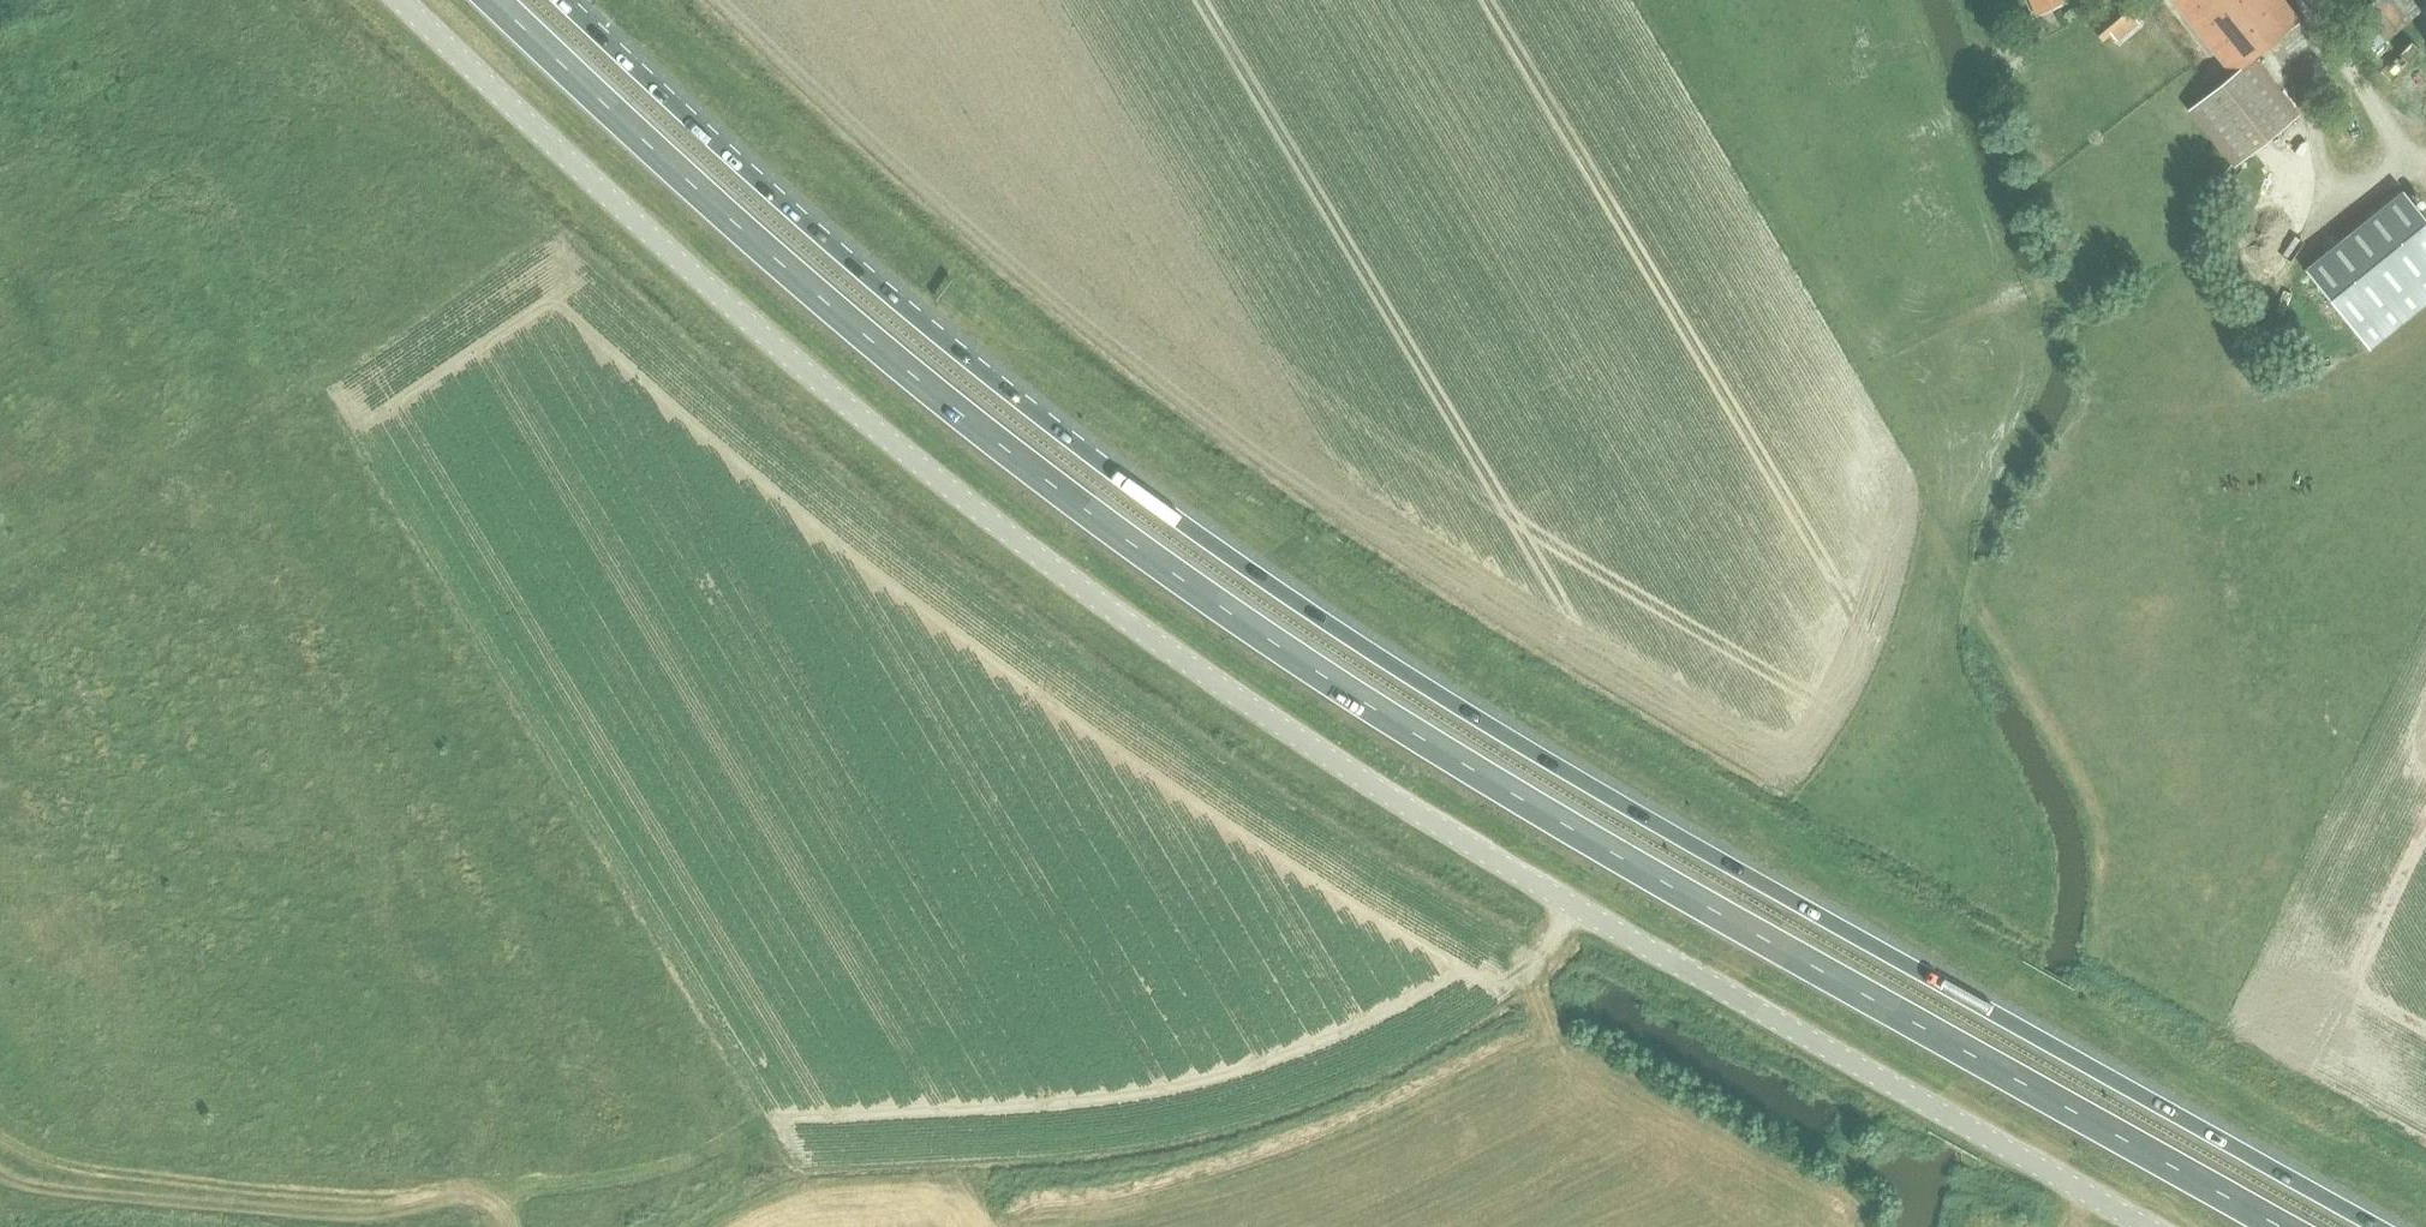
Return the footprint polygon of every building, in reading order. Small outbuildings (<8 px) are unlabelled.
[(2036,15),(2053,8),(2049,0),(2029,0),(2036,15)] [(2103,43),(2142,12),(2132,0),(2094,31),(2103,43)] [(2253,56),(2298,19),(2282,0),(2171,0),(2231,74),(2187,109),(2234,166),(2299,113),(2253,56)] [(2386,0),(2377,0),(2362,13),(2386,43),(2407,26),(2386,0)] [(2405,193),(2307,272),(2371,351),(2425,307),(2425,220),(2405,193)]
